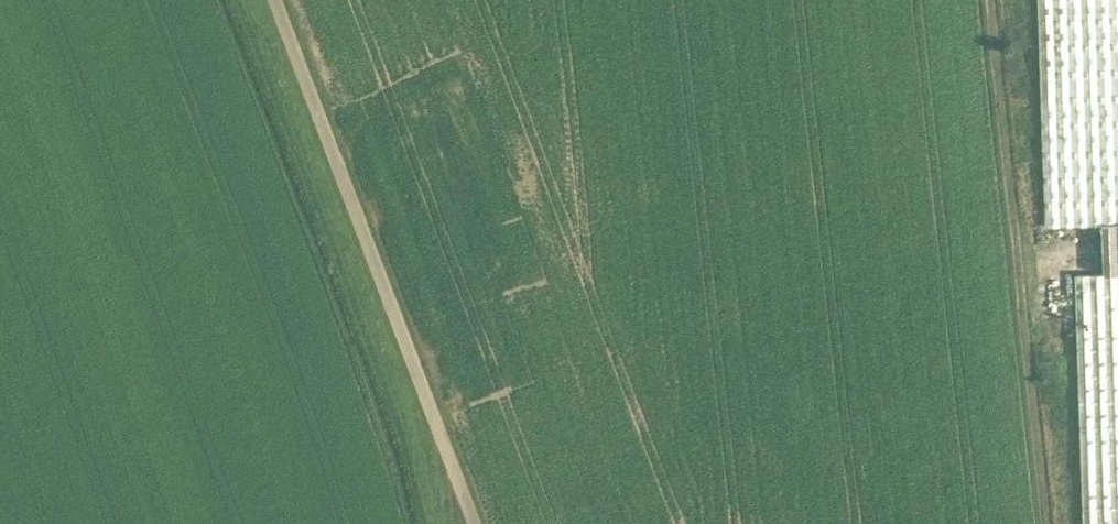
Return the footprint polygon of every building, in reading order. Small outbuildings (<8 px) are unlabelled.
[(1102,271),(1117,271),(1117,220),(1101,221),(1102,271)]
